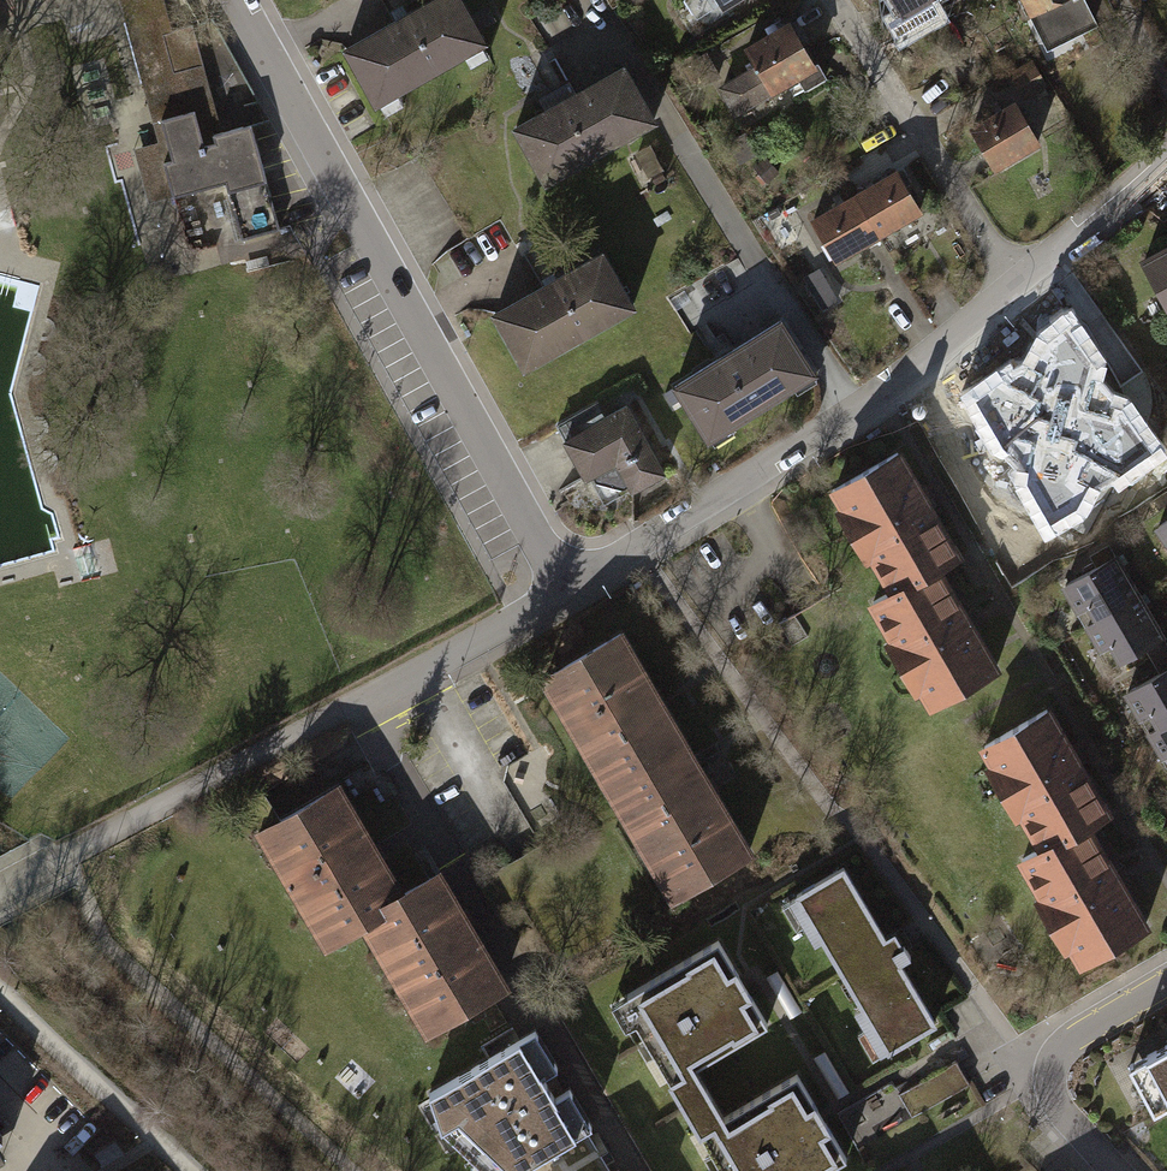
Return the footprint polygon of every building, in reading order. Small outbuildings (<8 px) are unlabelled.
[(126,24),(168,12),(164,0),(119,0),(126,24)] [(334,43),(365,105),(471,53),(445,0),(421,0),(334,43)] [(718,14),(743,0),(710,0),(718,14)] [(903,13),(926,0),(895,0),(903,13)] [(1044,37),(1063,27),(1068,37),(1094,23),(1082,0),(1025,0),(1044,37)] [(168,12),(126,24),(162,195),(217,181),(232,241),(276,231),(248,117),(258,115),(194,4),(168,12)] [(788,19),(737,44),(763,95),(814,69),(788,19)] [(620,65),(514,123),(544,179),(650,121),(620,65)] [(1014,78),(1023,94),(1044,81),(1035,66),(1014,78)] [(1015,103),(972,128),(995,167),(1038,142),(1015,103)] [(896,169),(855,192),(878,233),(919,209),(896,169)] [(855,192),(814,216),(837,256),(878,233),(855,192)] [(1143,243),(1166,295),(1166,232),(1143,243)] [(601,246),(485,310),(519,371),(635,307),(601,246)] [(777,311),(669,377),(706,438),(814,372),(777,311)] [(629,391),(559,426),(585,477),(617,461),(632,490),(670,471),(629,391)] [(895,444),(833,479),(894,586),(868,601),(931,710),(998,671),(969,621),(937,566),(958,555),(920,487),(895,444)] [(1158,526),(1166,539),(1166,519),(1158,526)] [(1116,554),(1065,584),(1089,624),(1139,594),(1116,554)] [(1139,594),(1089,624),(1112,664),(1163,634),(1139,594)] [(616,630),(535,676),(655,887),(736,841),(705,785),(652,693),(616,630)] [(1128,691),(1151,731),(1166,722),(1166,669),(1128,691)] [(1038,708),(976,743),(1037,851),(1011,865),(1074,974),(1141,935),(1113,888),(1080,831),(1101,818),(1071,765),(1038,708)] [(1151,731),(1166,758),(1166,722),(1151,731)] [(337,783),(249,831),(313,948),(364,921),(426,1036),(504,993),(477,943),(436,867),(395,889),(362,829),(337,783)] [(882,947),(831,866),(783,896),(875,1044),(924,1013),(882,947)] [(714,941),(609,1000),(706,1170),(811,1170),(840,1155),(816,1111),(791,1068),(717,1110),(686,1056),(756,1016),(736,980),(714,941)] [(781,970),(758,983),(781,1023),(804,1010),(781,970)] [(535,1028),(428,1091),(440,1126),(488,1170),(514,1170),(591,1124),(535,1028)] [(1139,1055),(1166,1105),(1166,1039),(1139,1055)] [(972,1077),(960,1054),(909,1081),(921,1104),(972,1077)] [(822,1068),(831,1097),(849,1092),(839,1062),(822,1068)] [(117,1140),(95,1153),(102,1165),(124,1152),(117,1140)]
